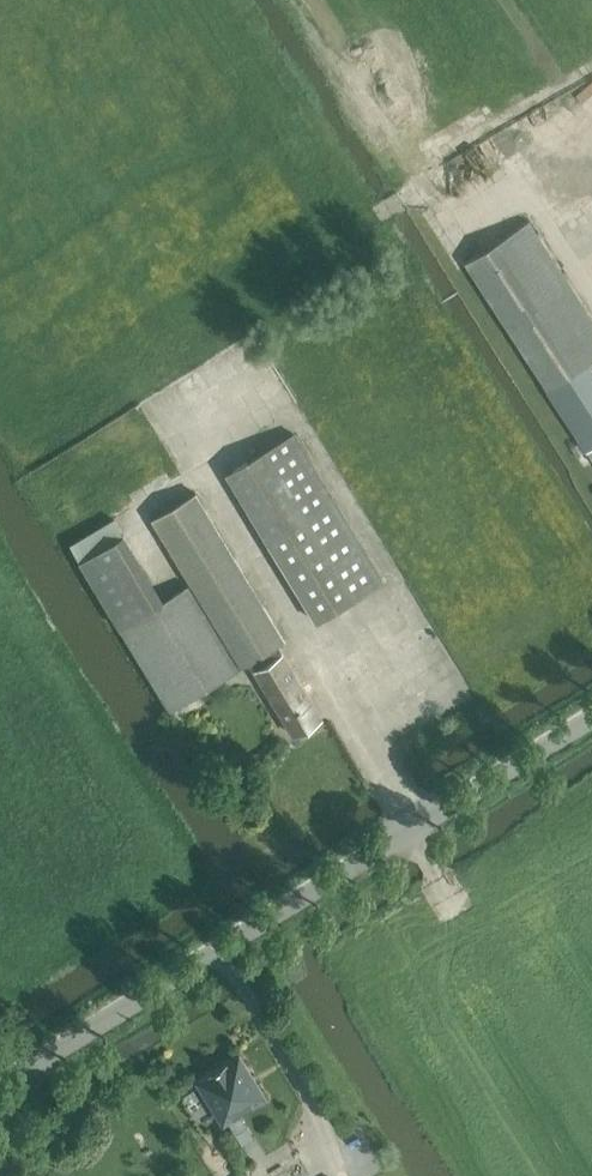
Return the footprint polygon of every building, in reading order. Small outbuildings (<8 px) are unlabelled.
[(591,448),(591,361),(591,360),(591,317),(529,221),(465,263),(547,389),(587,451),(591,448)] [(383,582),(294,433),(227,471),(317,620),(383,582)] [(164,600),(121,627),(170,709),(250,661),(294,735),(322,717),(279,644),(288,638),(198,489),(152,517),(181,566),(192,583),(164,600)] [(114,519),(70,545),(80,562),(124,535),(114,519)] [(124,535),(80,562),(121,627),(164,600),(124,535)] [(349,609),(338,614),(363,666),(374,661),(349,609)] [(239,1054),(197,1080),(223,1123),(266,1097),(239,1054)]
